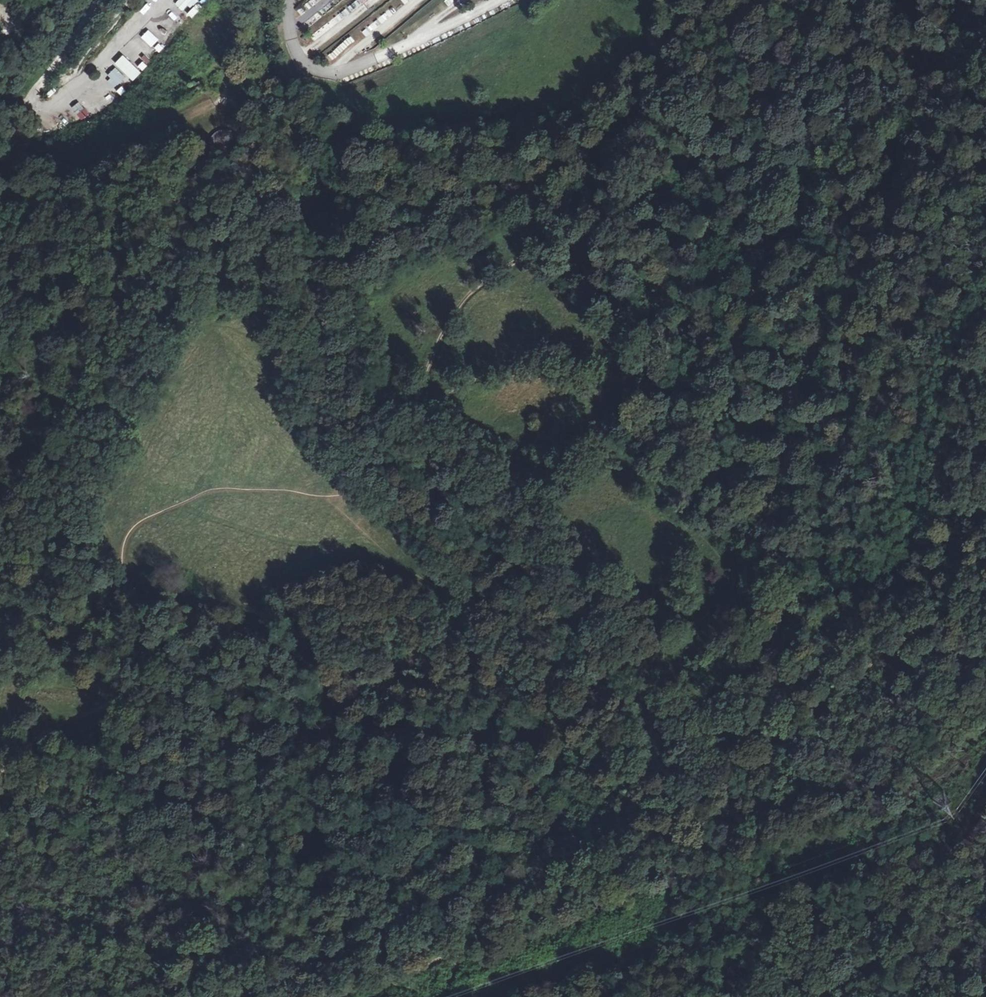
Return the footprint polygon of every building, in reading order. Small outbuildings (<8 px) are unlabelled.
[(191,94),(199,90),(196,82),(187,86),(191,94)] [(99,103),(105,109),(117,99),(111,92),(99,103)] [(18,144),(14,139),(3,147),(7,152),(5,153),(10,159),(23,149),(20,143),(18,144)]
